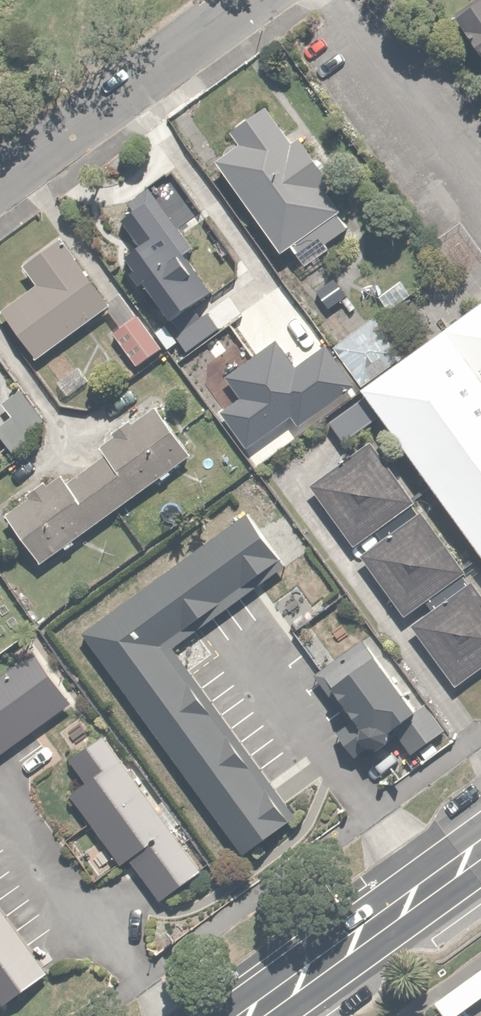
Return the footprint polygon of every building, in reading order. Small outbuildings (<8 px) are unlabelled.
[(453,11),(480,49),(480,0),(468,0),(453,11)] [(239,141),(213,160),(297,270),(325,249),(322,245),(349,224),(328,195),(336,189),(295,136),(289,140),(264,108),(232,132),(239,141)] [(124,256),(136,271),(128,276),(144,298),(152,293),(182,334),(202,318),(191,303),(211,289),(190,261),(199,255),(180,229),(199,215),(167,172),(116,209),(141,244),(124,256)] [(113,298),(69,235),(22,267),(35,285),(0,310),(31,355),(113,298)] [(362,397),(480,558),(480,310),(362,397)] [(141,311),(111,334),(136,367),(166,344),(141,311)] [(404,353),(377,315),(332,347),(359,385),(404,353)] [(358,390),(330,348),(276,385),(304,426),(358,390)] [(2,510),(37,562),(190,454),(154,404),(97,444),(105,455),(68,481),(60,469),(2,510)] [(367,423),(352,404),(329,422),(344,441),(367,423)] [(415,487),(372,426),(306,473),(349,533),(415,487)] [(289,553),(250,498),(82,616),(241,841),(291,806),(171,635),(289,553)] [(461,557),(421,501),(357,545),(397,602),(461,557)] [(468,570),(406,613),(448,673),(480,649),(480,588),(468,570)] [(420,710),(364,630),(308,670),(364,750),(420,710)] [(33,654),(0,677),(0,756),(70,706),(33,654)] [(200,867),(110,738),(76,762),(90,782),(76,793),(120,856),(126,852),(158,896),(200,867)] [(0,900),(0,997),(45,965),(0,900)] [(434,1002),(444,1015),(460,1015),(480,1001),(480,967),(434,1002)]
